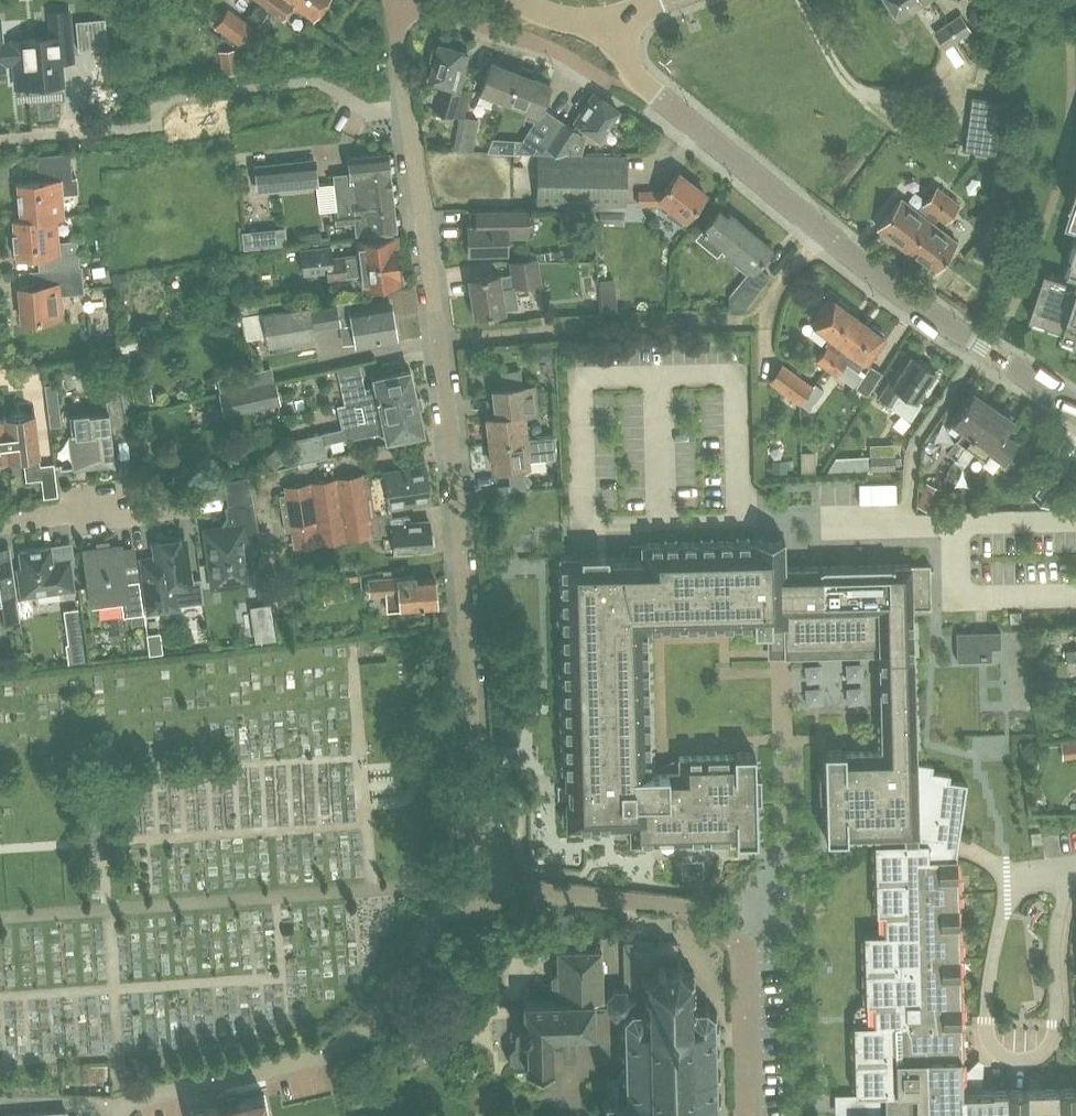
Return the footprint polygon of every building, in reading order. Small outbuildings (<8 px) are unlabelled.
[(283,17),(294,3),(314,18),(328,0),(266,0),(264,3),(283,17)] [(899,17),(924,0),(888,0),(899,17)] [(214,26),(229,38),(243,19),(244,20),(245,19),(228,7),(214,26)] [(72,47),(69,10),(50,11),(52,36),(22,39),(22,41),(2,42),(1,27),(0,27),(0,68),(4,68),(4,62),(24,61),(26,85),(61,82),(59,48),(72,47)] [(972,30),(960,13),(933,31),(944,49),(946,47),(972,30)] [(105,18),(76,20),(78,49),(108,46),(105,18)] [(244,49),(259,29),(245,19),(244,20),(243,19),(229,38),(244,49)] [(981,59),(1004,65),(1016,26),(990,19),(981,59)] [(431,61),(434,62),(430,78),(444,82),(436,112),(453,116),(453,115),(464,116),(465,116),(470,90),(461,87),(461,86),(460,85),(466,63),(464,62),(467,51),(439,44),(438,48),(435,47),(432,49),(429,58),(431,61)] [(219,51),(223,75),(238,72),(234,49),(219,51)] [(492,106),(503,110),(507,99),(517,70),(491,61),(480,90),(496,96),(492,106)] [(520,68),(519,71),(517,70),(507,99),(529,108),(525,117),(538,121),(519,152),(541,152),(563,119),(561,118),(560,118),(546,109),(544,113),(540,111),(550,83),(533,76),(535,73),(533,69),(524,66),(520,68)] [(619,108),(594,92),(575,120),(576,120),(573,125),(563,119),(541,152),(581,153),(584,139),(581,134),(585,129),(598,137),(608,122),(614,122),(616,121),(618,118),(619,115),(619,112),(619,108)] [(473,150),(479,118),(465,116),(464,116),(458,150),(473,150)] [(970,122),(966,148),(981,150),(985,124),(970,122)] [(985,124),(981,150),(996,152),(999,126),(985,124)] [(388,151),(350,155),(352,170),(334,172),(338,211),(337,211),(338,222),(361,219),(388,216),(395,215),(388,151)] [(64,216),(62,195),(79,193),(77,177),(73,178),(70,152),(37,155),(39,181),(18,183),(19,201),(23,200),(24,218),(13,219),(14,220),(17,220),(64,216)] [(626,209),(627,154),(581,153),(537,153),(537,208),(626,209)] [(319,186),(315,158),(254,166),(257,192),(319,186)] [(678,172),(663,191),(639,191),(638,203),(661,204),(664,200),(671,206),(666,213),(681,225),(705,193),(678,172)] [(878,227),(906,249),(948,195),(937,186),(923,203),(931,209),(925,216),(901,197),(878,227)] [(906,249),(934,271),(957,241),(933,222),(939,215),(946,221),(960,204),(948,195),(906,249)] [(752,269),(742,281),(729,297),(729,307),(745,306),(770,276),(756,265),(771,246),(730,212),(727,216),(719,209),(702,229),(695,237),(717,255),(724,247),(752,269)] [(622,221),(622,210),(599,210),(599,221),(622,221)] [(468,252),(507,251),(507,236),(529,235),(528,211),(486,211),(487,225),(468,225),(468,252)] [(395,215),(388,216),(361,219),(361,224),(367,223),(368,232),(397,228),(395,215)] [(44,254),(45,268),(82,266),(82,265),(80,266),(78,239),(58,241),(56,217),(64,216),(17,220),(19,238),(15,238),(17,256),(44,254)] [(399,235),(358,240),(360,253),(334,256),(332,243),(300,248),(303,273),(327,269),(328,278),(363,274),(364,286),(403,281),(398,245),(400,244),(399,235)] [(1030,319),(1064,330),(1060,341),(1075,346),(1075,246),(1069,268),(1074,269),(1070,280),(1046,272),(1036,301),(1030,318),(1030,319)] [(509,307),(507,293),(502,294),(501,288),(514,285),(514,286),(540,282),(536,257),(510,261),(512,273),(499,275),(499,272),(469,277),(475,315),(505,310),(504,308),(509,307)] [(113,265),(99,268),(102,282),(116,279),(113,265)] [(19,287),(22,320),(62,316),(60,295),(84,292),(82,266),(45,268),(39,269),(39,270),(53,269),(54,284),(19,287)] [(601,299),(602,309),(616,308),(615,298),(601,299)] [(817,360),(827,367),(861,321),(848,311),(851,307),(839,299),(836,302),(831,298),(813,322),(831,336),(825,344),(827,346),(817,360)] [(394,323),(390,301),(351,307),(350,301),(310,307),(310,303),(263,311),(263,312),(241,315),(245,338),(267,334),(268,343),(315,335),(314,328),(353,321),(357,344),(396,338),(396,335),(398,332),(397,326),(394,323)] [(873,324),(870,328),(861,321),(827,367),(836,374),(846,360),(859,370),(883,337),(881,336),(884,332),(873,324)] [(911,417),(923,399),(919,397),(924,390),(928,392),(937,377),(934,375),(936,371),(912,355),(893,384),(890,382),(880,397),(911,417)] [(799,404),(813,385),(782,362),(768,381),(799,404)] [(868,396),(882,372),(870,364),(854,387),(868,396)] [(410,368),(374,376),(376,386),(344,393),(347,404),(337,406),(342,427),(419,411),(419,408),(423,407),(421,396),(416,397),(410,368)] [(488,416),(491,442),(525,438),(522,414),(536,412),(533,385),(522,386),(520,370),(502,372),(503,388),(494,389),(497,415),(488,416)] [(131,437),(120,380),(105,382),(108,411),(70,415),(76,468),(115,463),(112,439),(131,437)] [(253,405),(249,385),(219,391),(224,413),(253,405)] [(947,452),(956,458),(992,405),(973,392),(953,421),(964,428),(947,452)] [(1003,431),(1012,419),(992,405),(956,458),(965,464),(981,440),(991,447),(990,449),(1003,459),(1016,440),(1003,431)] [(293,438),(298,460),(327,454),(324,441),(348,436),(349,437),(385,429),(388,439),(424,431),(419,411),(293,438)] [(35,412),(3,416),(8,460),(24,458),(27,480),(42,478),(44,496),(58,495),(54,462),(36,464),(35,456),(40,456),(35,412)] [(525,438),(491,442),(494,468),(528,464),(527,460),(556,457),(554,435),(525,438)] [(815,451),(801,451),(801,474),(816,473),(815,451)] [(895,453),(870,454),(870,470),(895,469),(895,453)] [(772,459),(773,471),(787,471),(786,459),(772,459)] [(432,500),(426,464),(384,471),(368,474),(369,476),(370,483),(374,516),(392,512),(391,506),(432,500)] [(527,487),(525,469),(509,470),(511,489),(527,487)] [(363,473),(284,486),(285,495),(280,496),(286,535),(292,535),(293,548),(373,535),(394,534),(395,551),(433,548),(430,519),(411,521),(410,516),(392,517),(392,512),(374,516),(370,483),(369,476),(364,476),(363,473)] [(1026,496),(1039,505),(1055,482),(1042,473),(1026,496)] [(225,480),(226,492),(251,488),(249,476),(225,480)] [(223,528),(207,530),(214,585),(224,583),(227,586),(237,584),(240,581),(249,580),(243,531),(252,530),(249,507),(244,504),(225,506),(227,518),(223,524),(223,528)] [(156,556),(141,559),(148,612),(179,607),(175,582),(191,580),(185,538),(178,539),(175,536),(164,537),(161,541),(154,542),(156,556)] [(895,842),(913,841),(912,761),(916,761),(912,607),(932,607),(930,563),(785,567),(785,537),(755,538),(755,540),(642,543),(642,548),(630,548),(630,554),(608,555),(608,554),(560,555),(566,784),(579,783),(579,798),(567,799),(567,826),(631,825),(631,841),(658,840),(658,827),(673,827),(673,840),(736,838),(736,840),(757,839),(756,800),(761,800),(761,775),(755,775),(755,751),(734,752),(734,754),(679,755),(680,769),(650,770),(646,627),(754,624),(754,630),(770,629),(771,648),(880,645),(883,750),(845,751),(845,749),(824,750),(825,774),(819,774),(820,798),(825,798),(826,837),(847,837),(847,835),(895,834),(895,842)] [(18,567),(22,596),(74,589),(70,558),(52,560),(50,546),(20,550),(22,566),(18,567)] [(124,615),(130,614),(131,623),(145,622),(144,613),(138,568),(125,570),(121,547),(84,552),(92,607),(122,603),(124,615)] [(2,607),(4,622),(21,620),(12,557),(0,559),(0,607),(2,607)] [(370,593),(386,592),(387,608),(436,605),(434,577),(415,578),(415,575),(369,578),(370,593)] [(209,581),(188,582),(189,607),(211,606),(209,581)] [(75,634),(89,635),(90,609),(76,608),(75,634)] [(1000,648),(999,630),(955,632),(957,661),(991,659),(990,649),(1000,648)] [(1061,742),(1063,759),(1075,757),(1075,740),(1061,742)] [(977,1091),(978,1076),(961,1074),(956,853),(967,783),(949,780),(950,773),(932,771),(933,764),(916,761),(912,761),(913,841),(895,842),(875,842),(876,912),(889,912),(890,922),(894,922),(895,932),(864,933),(866,999),(853,1010),(855,1092),(834,1093),(835,1114),(973,1115),(1075,1115),(1075,1088),(977,1091)] [(622,940),(623,987),(614,988),(606,996),(607,1006),(615,1016),(624,1016),(625,1076),(607,1076),(606,1115),(716,1115),(713,1013),(705,1006),(693,1006),(693,1003),(689,1003),(687,972),(677,964),(676,940),(622,940)] [(514,1066),(552,1066),(552,1044),(561,1044),(561,1032),(594,1031),(593,1006),(602,1006),(601,949),(557,950),(557,969),(550,976),(550,981),(558,988),(558,998),(522,999),(523,1020),(520,1021),(517,1024),(517,1028),(514,1031),(514,1042),(508,1048),(508,1061),(514,1066)] [(266,1096),(265,1094),(191,1111),(193,1115),(270,1115),(266,1096)]
